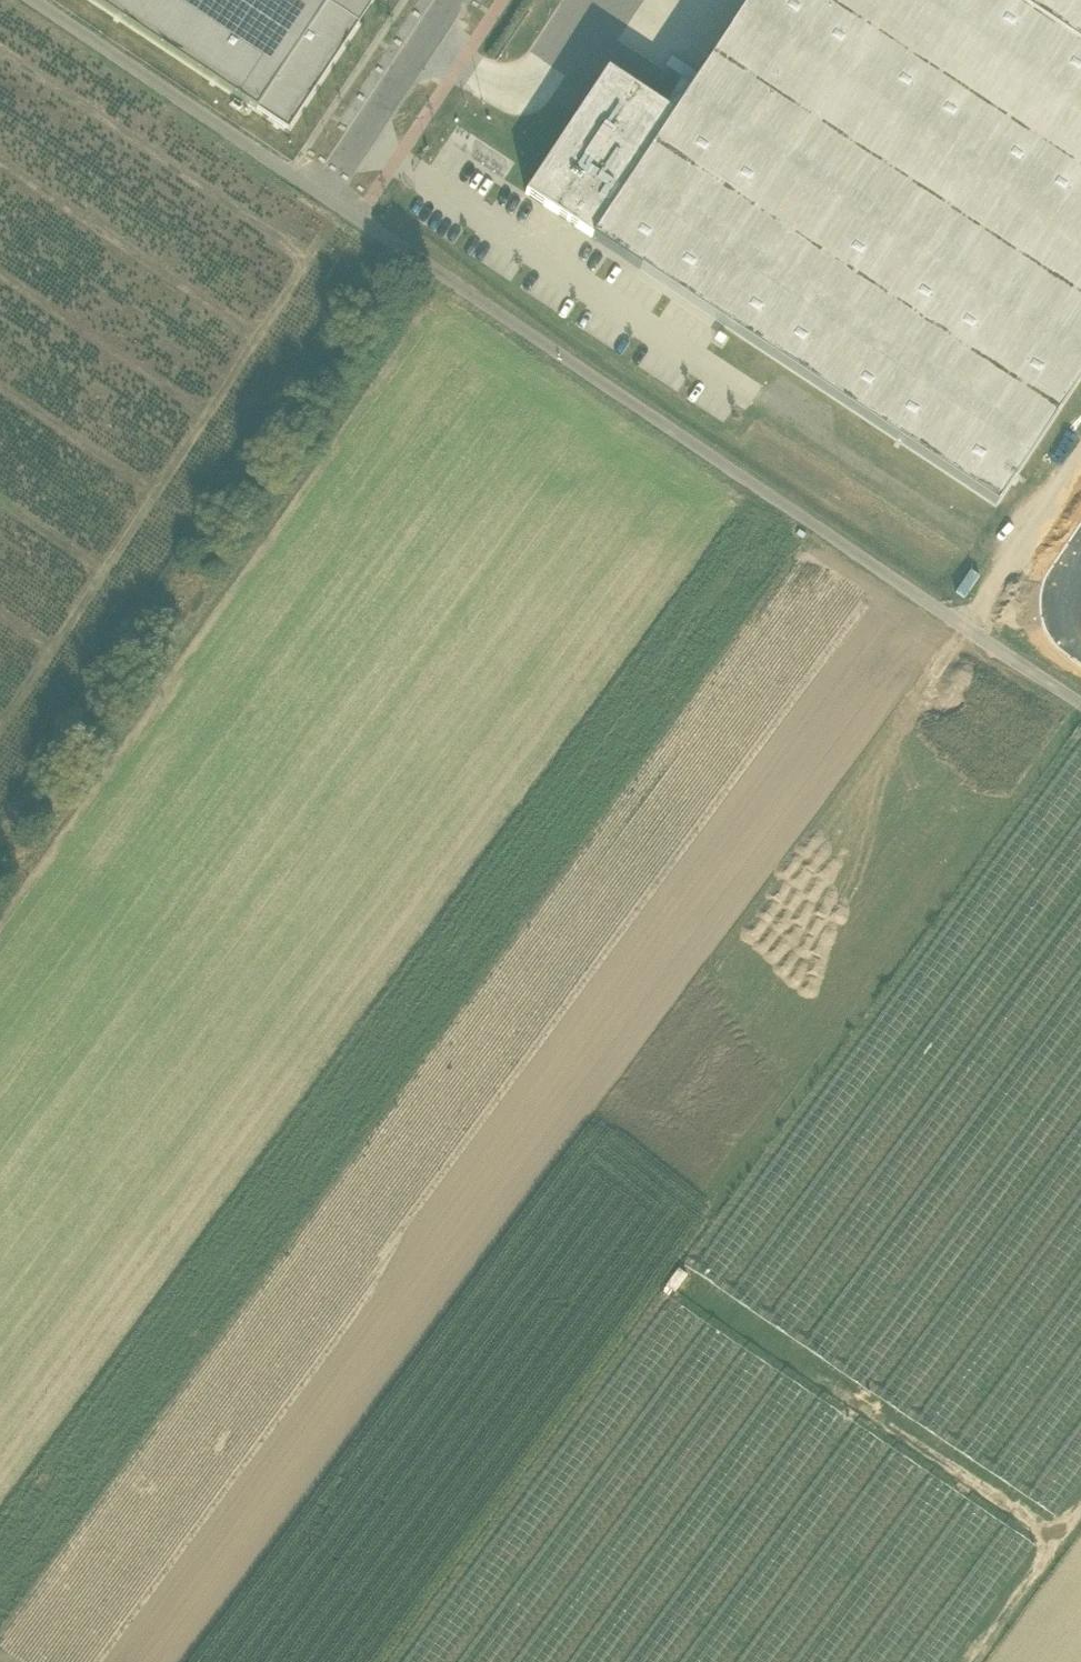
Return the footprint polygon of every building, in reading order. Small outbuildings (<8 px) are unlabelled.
[(257,110),(328,4),(330,0),(91,0),(257,110)] [(328,4),(359,24),(372,4),(366,0),(330,0),(328,4)] [(673,115),(591,238),(995,506),(1080,378),(1080,0),(750,0),(673,115)] [(257,110),(288,131),(359,24),(328,4),(257,110)] [(525,195),(591,238),(673,115),(607,71),(525,195)]
